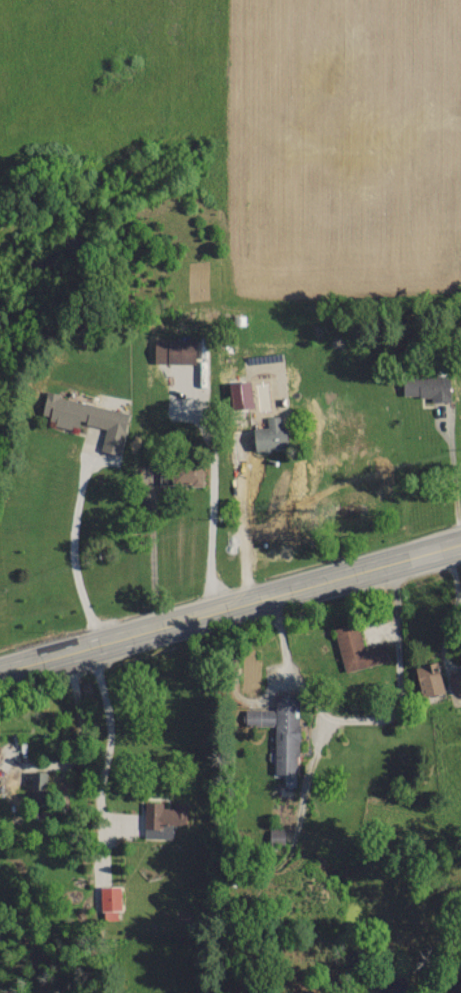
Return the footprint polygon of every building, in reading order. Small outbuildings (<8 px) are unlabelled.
[(165,363),(193,363),(194,340),(166,339),(165,363)] [(430,402),(449,401),(448,375),(401,376),(401,396),(430,395),(430,402)] [(251,406),(247,380),(225,384),(229,409),(251,406)] [(127,411),(44,394),(40,413),(49,415),(47,422),(76,428),(78,421),(104,427),(99,450),(118,454),(127,411)] [(265,416),(266,427),(250,427),(251,449),(283,447),(281,415),(265,416)] [(200,485),(201,465),(171,463),(170,484),(200,485)] [(387,660),(382,641),(362,646),(356,623),(332,629),(343,671),(387,660)] [(420,698),(443,691),(435,661),(411,668),(420,698)] [(449,677),(453,693),(460,691),(460,673),(449,677)] [(273,773),(295,774),(297,694),(273,693),(273,709),(244,708),(243,724),(273,725),(273,773)] [(28,790),(43,789),(43,772),(28,772),(28,790)] [(143,801),(142,829),(160,829),(160,830),(170,830),(170,823),(184,824),(185,802),(173,802),(173,807),(161,807),(161,802),(143,801)] [(268,843),(282,844),(282,828),(268,828),(268,843)] [(98,887),(99,911),(119,910),(119,886),(98,887)]
